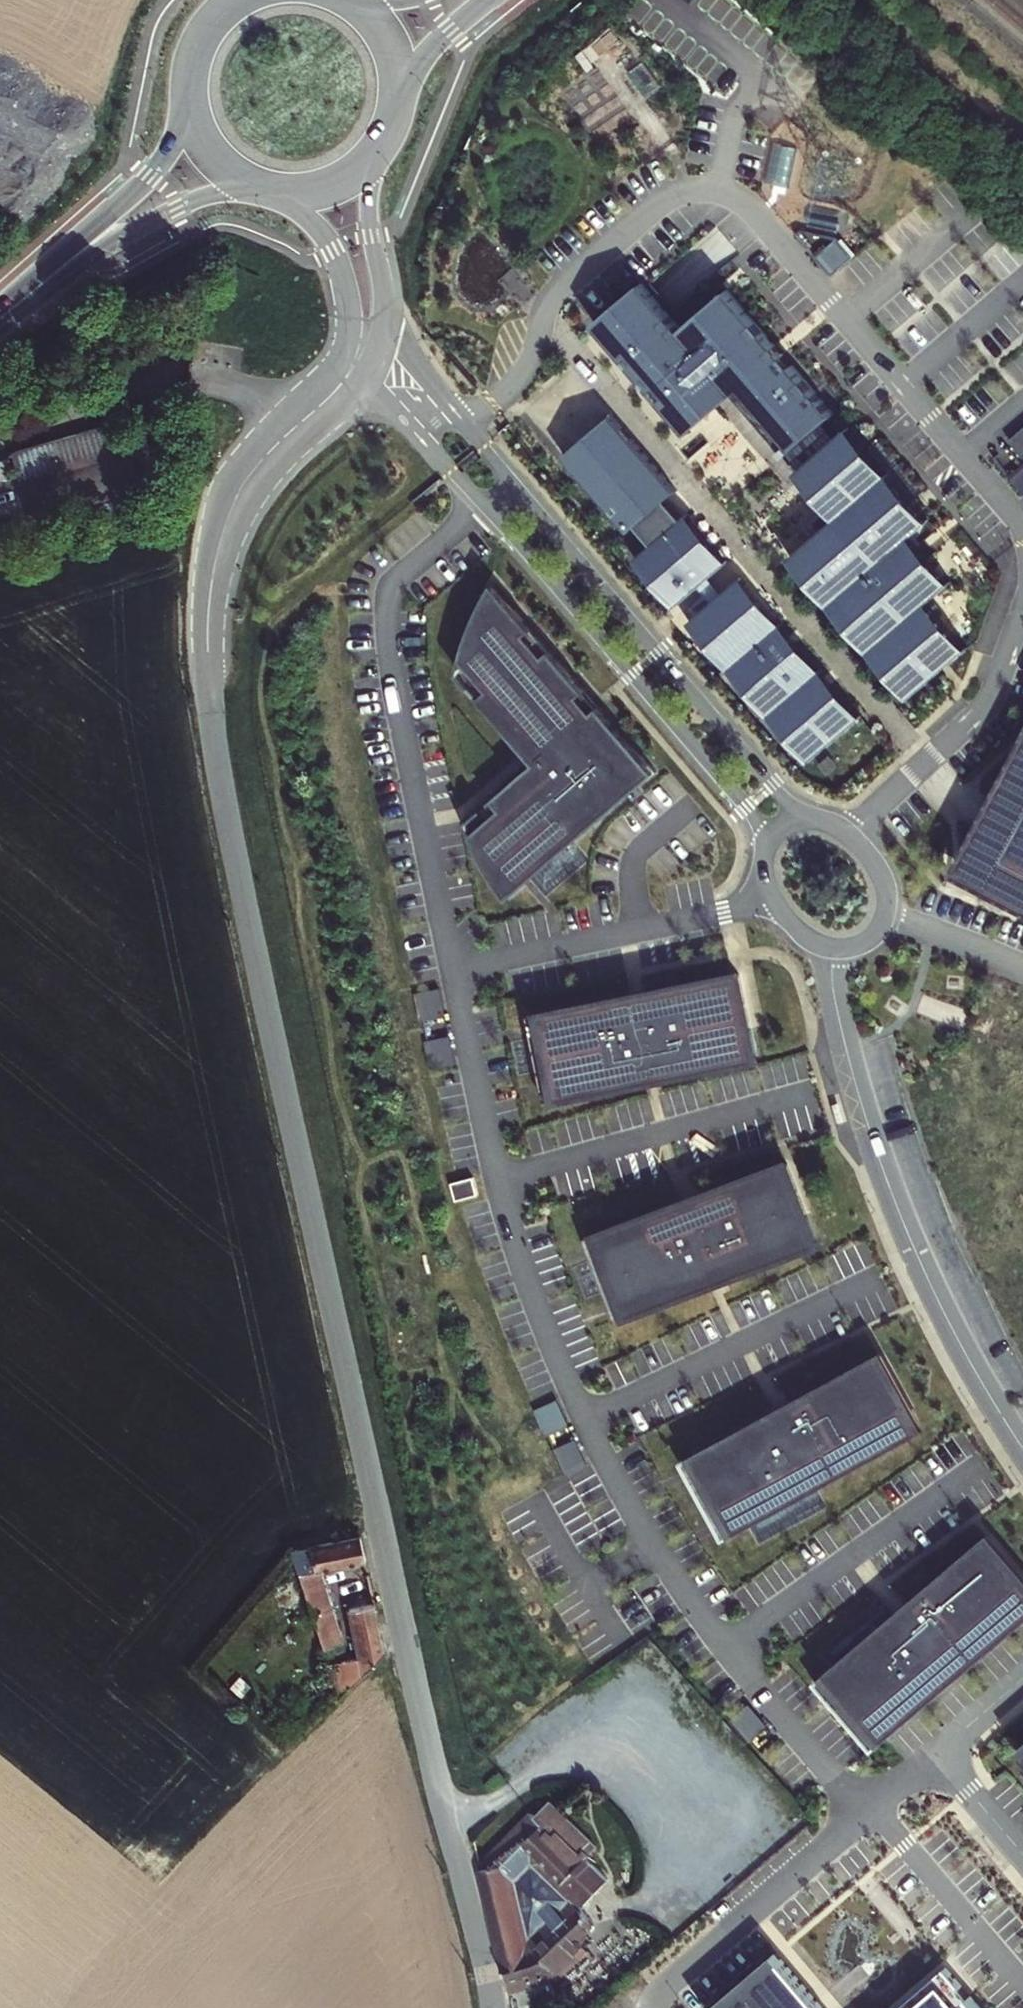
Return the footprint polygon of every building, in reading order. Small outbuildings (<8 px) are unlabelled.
[(800,469),(837,437),(823,421),(833,413),(735,298),(687,335),(649,288),(601,327),(682,429),(734,388),(800,469)] [(611,420),(564,461),(625,532),(632,525),(650,546),(635,559),(676,607),(723,566),(683,518),(679,521),(661,500),(672,491),(611,420)] [(0,452),(0,473),(107,441),(101,422),(0,452)] [(837,437),(800,469),(839,516),(794,555),(914,696),(967,650),(928,604),(950,585),(910,538),(927,523),(847,429),(837,437)] [(1009,441),(1022,457),(1022,429),(1009,441)] [(0,473),(0,483),(13,528),(123,495),(107,441),(0,473)] [(1007,482),(1022,501),(1022,468),(1007,482)] [(737,581),(689,622),(809,762),(857,721),(737,581)] [(660,782),(498,594),(493,602),(485,619),(478,634),(471,650),(466,668),(496,702),(486,710),(534,766),(540,773),(499,807),(503,812),(508,817),(478,842),(492,870),(502,885),(505,890),(517,905),(612,823),(660,782)] [(496,702),(466,668),(462,683),(486,710),(496,702)] [(1020,743),(952,873),(1022,910),(1022,744),(1020,743)] [(503,812),(499,807),(473,830),(478,842),(508,817),(503,812)] [(623,998),(525,1018),(542,1105),(722,1069),(721,1067),(751,1061),(734,978),(644,996),(644,993),(635,995),(623,997),(623,998)] [(438,1019),(432,991),(408,996),(414,1024),(438,1019)] [(442,1038),(418,1043),(424,1071),(448,1066),(442,1038)] [(678,1204),(584,1240),(615,1323),(787,1258),(786,1256),(814,1245),(784,1166),(698,1198),(697,1196),(678,1203),(678,1204)] [(471,1182),(449,1188),(454,1206),(475,1200),(471,1182)] [(774,1410),(680,1461),(723,1540),(817,1489),(816,1487),(926,1427),(885,1352),(775,1411),(774,1410)] [(555,1402),(532,1412),(544,1438),(567,1428),(555,1402)] [(574,1442),(551,1452),(563,1479),(586,1468),(574,1442)] [(290,1547),(312,1611),(330,1606),(321,1569),(364,1557),(358,1531),(290,1547)] [(814,1683),(873,1751),(954,1682),(953,1680),(1022,1621),(1022,1570),(992,1534),(897,1615),(896,1613),(814,1683)] [(372,1590),(354,1594),(356,1604),(347,1607),(355,1644),(358,1658),(330,1668),(339,1695),(386,1648),(372,1590)] [(336,1634),(330,1606),(312,1611),(321,1639),(336,1634)] [(336,1634),(321,1639),(330,1668),(358,1658),(355,1644),(340,1649),(336,1634)] [(564,1952),(589,1931),(577,1917),(583,1907),(607,1887),(580,1857),(592,1847),(550,1798),(534,1812),(531,1808),(475,1856),(501,1984),(510,1982),(513,1996),(546,1989),(545,1985),(543,1975),(542,1970),(564,1952)] [(573,1962),(564,1952),(542,1970),(543,1975),(545,1985),(573,1962)] [(781,1959),(724,2007),(823,2007),(781,1959)] [(899,2007),(982,2007),(946,1967),(899,2007)]
